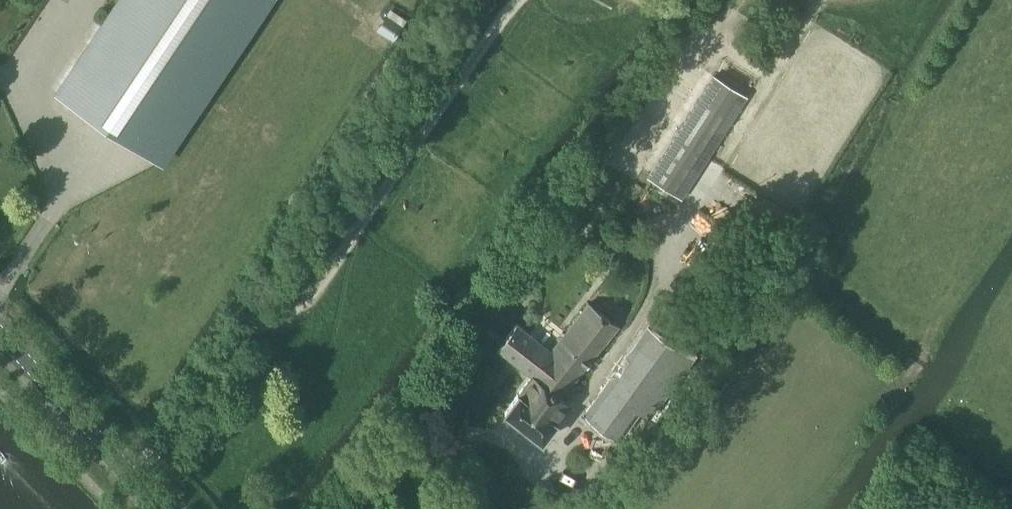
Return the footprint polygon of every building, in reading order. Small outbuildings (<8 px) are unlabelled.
[(58,93),(150,154),(161,162),(270,0),(120,0),(58,93)] [(384,22),(398,31),(404,21),(391,12),(384,22)] [(649,176),(683,197),(748,96),(714,74),(649,176)] [(498,349),(532,376),(505,411),(542,441),(572,403),(562,395),(618,325),(589,302),(550,352),(517,326),(498,349)] [(584,411),(619,438),(639,411),(649,418),(693,358),(648,325),(584,411)]
